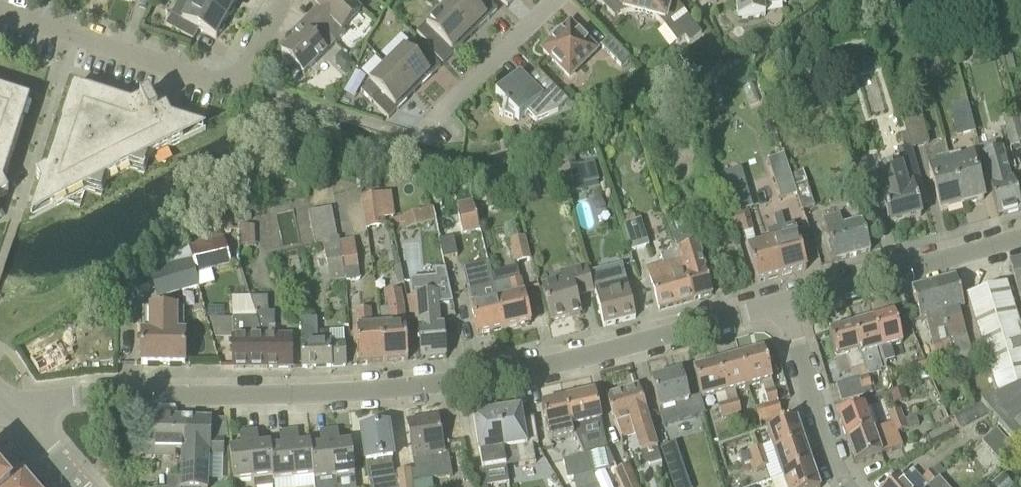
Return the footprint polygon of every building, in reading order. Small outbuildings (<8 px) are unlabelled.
[(224,25),(227,20),(190,0),(180,0),(166,26),(193,41),(199,30),(216,40),(219,34),(222,33),(225,28),(224,25)] [(234,6),(237,1),(235,0),(190,0),(227,20),(229,16),(232,15),(235,9),(234,6)] [(350,0),(320,0),(315,5),(319,8),(309,17),(336,44),(346,34),(342,30),(361,12),(350,0)] [(471,2),(469,0),(437,0),(436,2),(444,10),(472,37),(498,11),(486,0),(473,0),(471,2)] [(614,18),(618,16),(622,14),(624,14),(628,13),(633,12),(655,18),(657,20),(660,22),(662,24),(664,26),(677,44),(686,38),(689,44),(702,35),(692,22),(685,12),(683,9),(680,6),(677,3),(673,0),(597,0),(614,18)] [(727,4),(735,3),(738,20),(766,16),(765,8),(786,5),(786,0),(726,0),(727,4)] [(425,48),(443,66),(472,37),(444,10),(427,26),(426,25),(417,34),(428,45),(425,48)] [(303,31),(282,52),(284,55),(283,58),(283,61),(284,64),(287,66),(291,66),(293,64),(304,75),(326,53),(326,54),(336,44),(309,17),(300,27),(303,31)] [(570,77),(597,51),(570,24),(543,51),(570,77)] [(740,27),(736,28),(733,32),(734,36),(738,38),(742,38),(744,34),(744,30),(740,27)] [(621,67),(630,59),(609,38),(601,46),(621,67)] [(415,94),(441,68),(414,40),(405,49),(387,66),(415,94)] [(358,61),(362,53),(358,50),(354,51),(351,55),(358,61)] [(355,66),(342,53),(336,58),(336,66),(345,75),(355,66)] [(1008,73),(1016,71),(1013,57),(1005,59),(1008,73)] [(371,102),(389,120),(415,94),(387,66),(370,83),(379,93),(371,102)] [(558,113),(569,102),(538,71),(527,82),(519,74),(505,89),(497,93),(498,95),(496,98),(500,102),(497,104),(501,113),(504,116),(513,120),(515,118),(519,122),(528,113),(536,122),(558,113)] [(9,196),(4,186),(24,123),(10,96),(0,93),(0,200),(9,196)] [(30,222),(206,132),(171,120),(164,106),(150,101),(149,98),(132,107),(94,95),(67,109),(46,172),(36,177),(41,187),(30,222)] [(950,111),(957,137),(975,132),(968,107),(952,110),(950,111)] [(1020,145),(1020,135),(1016,116),(1004,119),(1012,147),(1020,145)] [(911,150),(913,150),(929,145),(921,119),(904,124),(907,134),(910,148),(911,149),(911,150)] [(910,148),(907,134),(901,136),(905,149),(910,148)] [(877,174),(884,199),(884,200),(891,225),(922,217),(918,204),(927,202),(917,164),(913,150),(911,150),(911,149),(903,151),(907,166),(877,174)] [(999,218),(1020,211),(1020,207),(1013,180),(1011,181),(1002,149),(981,155),(999,218)] [(963,206),(984,200),(971,153),(962,156),(963,161),(951,164),(963,206)] [(854,165),(865,205),(878,201),(868,161),(854,165)] [(951,164),(944,166),(939,167),(938,162),(929,165),(941,212),(963,206),(951,164)] [(558,172),(565,198),(586,193),(584,186),(599,182),(594,163),(558,172)] [(719,176),(730,215),(746,210),(734,171),(719,176)] [(802,211),(814,207),(803,172),(791,176),(802,211)] [(499,192),(485,195),(489,208),(502,205),(499,192)] [(362,198),(366,230),(387,228),(382,195),(362,198)] [(434,209),(437,222),(440,237),(451,235),(453,238),(480,232),(473,201),(457,205),(457,203),(433,208),(434,209)] [(315,245),(323,244),(338,240),(337,238),(331,209),(309,213),(315,245)] [(753,231),(748,211),(730,216),(733,226),(740,225),(742,234),(743,233),(753,231)] [(225,233),(240,232),(239,213),(224,214),(225,233)] [(303,242),(314,240),(309,213),(299,215),(303,242)] [(422,226),(418,213),(403,217),(405,223),(407,230),(422,226)] [(780,277),(807,270),(794,224),(785,227),(782,215),(774,217),(777,229),(767,232),(770,244),(771,243),(780,277)] [(835,262),(871,252),(862,222),(844,227),(841,215),(824,220),(827,232),(826,233),(835,262)] [(623,225),(635,222),(634,216),(621,219),(623,225)] [(632,252),(649,247),(642,226),(641,220),(635,222),(623,225),(625,232),(632,252)] [(670,224),(671,230),(670,230),(677,251),(675,252),(689,303),(713,296),(698,245),(695,247),(688,225),(686,220),(670,224)] [(256,246),(255,226),(241,226),(241,246),(256,246)] [(719,227),(703,232),(701,233),(705,246),(707,245),(723,240),(719,227)] [(339,238),(337,238),(338,240),(323,244),(330,283),(346,281),(340,243),(339,238)] [(510,242),(515,265),(531,261),(525,238),(510,242)] [(195,260),(199,276),(232,266),(224,239),(189,249),(192,261),(195,260)] [(354,241),(340,243),(346,281),(347,282),(361,280),(354,241)] [(770,244),(748,250),(757,284),(780,277),(771,243),(770,244)] [(195,260),(192,261),(188,262),(184,250),(177,252),(181,264),(159,270),(165,290),(167,295),(167,298),(200,289),(196,277),(199,276),(195,260)] [(675,252),(661,256),(663,266),(648,271),(660,311),(689,303),(675,252)] [(1020,298),(1020,302),(1020,262),(1011,264),(1020,298)] [(471,308),(478,336),(504,330),(490,274),(492,273),(489,263),(463,269),(472,308),(471,308)] [(398,284),(405,282),(401,266),(394,267),(398,284)] [(504,330),(532,323),(525,295),(524,295),(521,280),(518,267),(492,273),(490,274),(504,330)] [(551,322),(581,314),(576,297),(593,293),(587,268),(562,275),(564,283),(543,289),(551,322)] [(964,310),(956,279),(934,284),(955,354),(954,355),(958,365),(972,360),(970,352),(972,352),(959,311),(964,310)] [(604,327),(636,319),(626,280),(594,288),(604,327)] [(931,344),(932,343),(936,360),(954,355),(955,354),(934,284),(912,290),(920,321),(924,320),(931,344)] [(972,317),(997,398),(1020,388),(1020,329),(1020,330),(1006,286),(966,298),(972,317)] [(384,363),(408,361),(407,341),(410,341),(409,326),(405,326),(404,307),(400,291),(386,294),(389,308),(390,327),(381,328),(384,363)] [(422,360),(446,358),(443,326),(440,327),(437,294),(417,295),(422,360)] [(262,339),(251,298),(234,298),(234,320),(210,320),(215,341),(234,341),(234,370),(262,369),(262,339)] [(262,369),(292,369),(292,339),(269,339),(269,327),(275,327),(275,313),(268,313),(268,298),(251,298),(262,339),(262,369)] [(149,336),(159,336),(159,366),(185,366),(185,334),(173,334),(173,305),(154,306),(154,308),(150,308),(149,319),(149,336)] [(358,345),(359,365),(384,363),(381,328),(372,329),(371,310),(356,311),(357,330),(353,330),(354,345),(358,345)] [(903,344),(894,315),(874,321),(885,362),(894,359),(890,348),(903,344)] [(301,321),(301,328),(300,328),(300,330),(301,330),(303,369),(331,368),(345,367),(344,332),(330,332),(330,344),(318,345),(317,320),(301,321)] [(874,321),(853,326),(862,356),(873,352),(876,364),(885,362),(874,321)] [(847,357),(851,373),(865,369),(862,356),(853,326),(829,333),(836,360),(847,357)] [(749,388),(772,381),(764,351),(740,358),(749,388)] [(725,395),(749,388),(740,358),(717,364),(725,395)] [(918,383),(931,379),(925,360),(912,363),(918,383)] [(717,364),(693,371),(702,401),(725,395),(717,364)] [(690,403),(682,374),(652,382),(660,411),(675,407),(680,423),(693,419),(689,403),(690,403)] [(842,403),(861,398),(872,395),(871,390),(868,377),(837,386),(842,403)] [(989,415),(1020,450),(1020,388),(997,398),(982,407),(989,415)] [(663,464),(639,389),(608,399),(622,439),(634,436),(640,454),(646,453),(651,468),(663,464)] [(782,416),(778,403),(775,391),(766,393),(769,405),(757,408),(760,422),(782,416)] [(595,394),(565,400),(572,428),(580,426),(583,440),(589,453),(583,455),(584,457),(592,475),(611,471),(610,468),(615,466),(607,449),(595,394)] [(565,400),(542,406),(550,443),(574,437),(572,428),(565,400)] [(741,414),(738,400),(728,403),(732,417),(741,414)] [(722,420),(732,417),(728,403),(718,407),(722,420)] [(483,415),(474,417),(483,471),(484,471),(506,467),(504,451),(496,406),(495,406),(483,415)] [(523,421),(521,409),(511,411),(497,406),(496,406),(504,451),(517,449),(520,466),(536,464),(533,446),(539,445),(534,419),(523,421)] [(864,407),(838,417),(847,441),(873,431),(864,407)] [(892,425),(904,420),(900,411),(889,415),(892,425)] [(188,420),(148,419),(146,458),(176,459),(176,452),(183,452),(187,453),(188,420)] [(223,441),(210,441),(211,421),(188,420),(187,453),(183,452),(182,479),(181,479),(181,486),(208,486),(208,457),(223,457),(223,441)] [(439,420),(408,424),(416,471),(411,472),(412,481),(451,476),(448,455),(444,455),(439,420)] [(847,441),(855,465),(882,455),(903,448),(898,433),(907,430),(904,420),(892,425),(873,431),(847,441)] [(768,433),(775,454),(805,444),(797,421),(767,431),(768,433)] [(388,427),(362,431),(369,481),(393,478),(391,460),(393,460),(388,427)] [(335,479),(335,486),(356,486),(351,444),(340,446),(338,430),(329,432),(335,479)] [(289,432),(294,481),(295,486),(315,486),(314,482),(315,482),(310,445),(300,446),(298,431),(289,432)] [(997,431),(983,443),(1003,467),(1017,454),(997,431)] [(254,480),(255,486),(275,486),(274,483),(270,446),(260,447),(258,432),(249,433),(254,481),(254,480)] [(274,483),(294,481),(289,432),(280,433),(281,448),(271,450),(271,446),(270,446),(274,483)] [(335,479),(329,432),(320,433),(322,448),(312,449),(311,445),(310,445),(315,482),(335,479)] [(230,451),(234,483),(254,481),(249,433),(239,434),(241,449),(230,451)] [(660,449),(674,486),(690,486),(675,444),(660,449)] [(783,477),(812,467),(805,444),(775,454),(783,477)] [(766,458),(762,447),(739,455),(740,456),(743,465),(749,463),(766,458)] [(592,475),(584,457),(564,461),(568,480),(574,479),(575,486),(596,486),(592,475)] [(766,458),(749,463),(753,473),(769,467),(766,458)] [(939,478),(945,473),(939,466),(933,471),(939,478)] [(614,473),(621,486),(637,486),(628,467),(614,473)] [(783,478),(786,486),(819,486),(812,467),(783,477),(783,478)] [(410,470),(399,472),(401,486),(413,486),(410,470)] [(933,471),(922,480),(928,486),(930,486),(939,479),(939,478),(933,471)] [(181,479),(170,478),(169,486),(181,486),(181,479)] [(899,479),(890,486),(906,486),(899,479)] [(930,486),(945,486),(946,486),(939,479),(930,486)]
